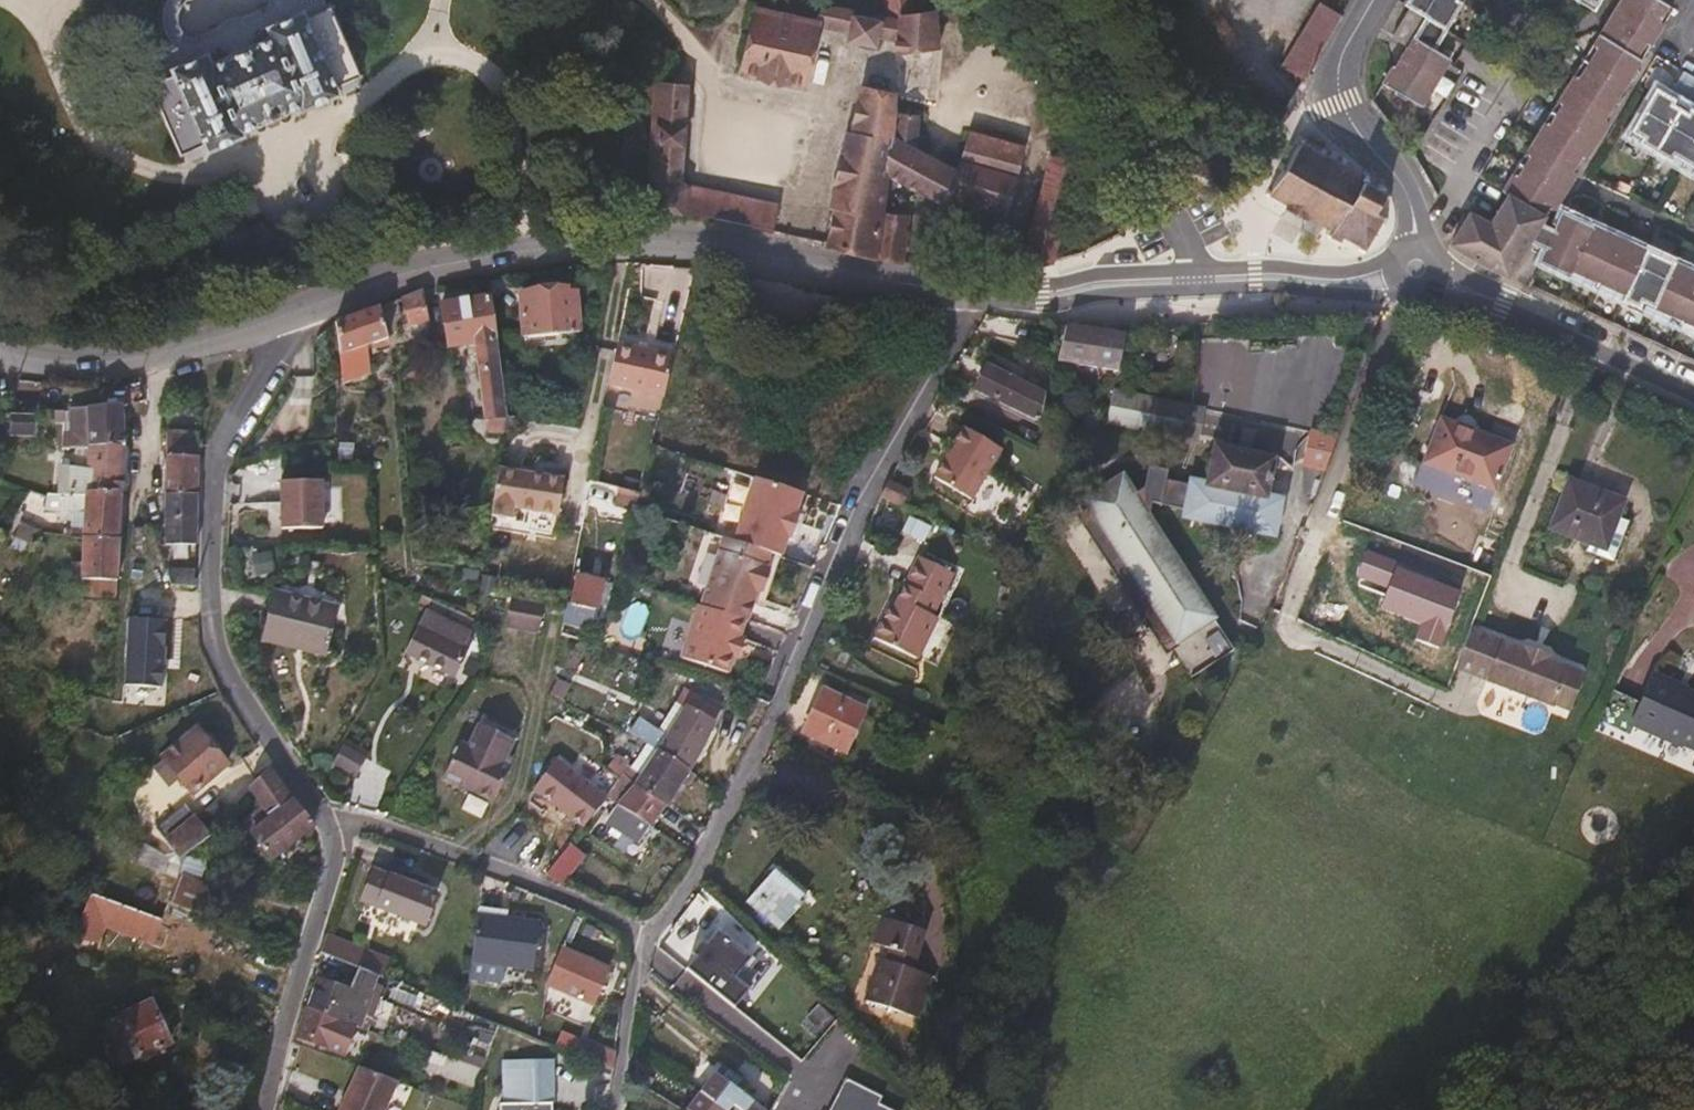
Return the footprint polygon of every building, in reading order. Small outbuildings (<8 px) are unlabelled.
[(264,6),(255,12),(244,16),(229,18),(215,30),(204,35),(195,35),(185,32),(179,24),(178,14),(181,5),(187,0),(168,0),(166,4),(164,16),(165,27),(173,48),(155,56),(143,61),(152,83),(149,85),(178,150),(187,146),(200,141),(205,150),(243,134),(240,126),(296,101),(301,111),(341,93),(336,83),(356,74),(359,72),(330,5),(324,7),(321,0),(268,0),(264,6)] [(886,15),(917,12),(914,0),(883,0),(886,15)] [(1407,10),(1421,18),(1444,31),(1458,6),(1447,0),(1405,0),(1401,7),(1407,10)] [(1591,12),(1599,0),(1570,0),(1591,12)] [(1611,9),(1652,36),(1669,9),(1654,0),(1617,0),(1611,9)] [(822,11),(808,23),(814,25),(848,32),(846,43),(876,49),(879,39),(895,41),(895,53),(940,44),(937,11),(917,12),(886,15),(880,16),(877,22),(855,18),(856,10),(830,8),(822,11)] [(1611,9),(1595,35),(1636,62),(1652,36),(1611,9)] [(1421,18),(1407,10),(1391,39),(1404,47),(1421,18)] [(814,25),(808,23),(756,12),(743,71),(802,82),(814,25)] [(1431,54),(1444,31),(1421,18),(1404,47),(1399,56),(1435,79),(1445,62),(1447,59),(1440,54),(1437,58),(1431,54)] [(1595,35),(1579,62),(1620,89),(1636,62),(1595,35)] [(1435,79),(1399,56),(1392,68),(1390,67),(1380,83),(1382,84),(1388,88),(1390,85),(1413,99),(1412,103),(1419,108),(1435,79)] [(1564,86),(1605,114),(1620,89),(1579,62),(1564,86)] [(1650,150),(1693,79),(1679,71),(1666,94),(1672,98),(1668,105),(1650,95),(1626,136),(1650,150)] [(1693,139),(1693,120),(1683,114),(1687,106),(1692,109),(1693,106),(1693,80),(1693,79),(1650,150),(1677,166),(1693,139)] [(687,87),(657,85),(651,207),(772,233),(778,204),(682,184),(687,87)] [(895,93),(857,86),(849,126),(845,130),(826,208),(830,209),(821,243),(905,260),(911,218),(886,215),(890,178),(947,206),(950,199),(1006,215),(1023,145),(969,131),(957,172),(918,152),(920,114),(893,112),(895,93)] [(1605,114),(1564,86),(1546,115),(1588,141),(1602,119),(1605,114)] [(1666,94),(1654,87),(1650,95),(1668,105),(1672,98),(1666,94)] [(1693,120),(1693,110),(1692,109),(1687,106),(1683,114),(1693,120)] [(1588,141),(1546,115),(1531,139),(1573,166),(1579,156),(1588,141)] [(1602,119),(1588,141),(1592,144),(1606,122),(1602,119)] [(1570,171),(1573,166),(1531,139),(1516,165),(1558,191),(1570,171)] [(1693,176),(1693,139),(1677,166),(1693,176)] [(1317,146),(1310,141),(1291,169),(1288,166),(1282,174),(1286,177),(1268,205),(1274,209),(1277,204),(1291,212),(1289,218),(1303,226),(1306,221),(1329,235),(1327,239),(1343,249),(1346,243),(1361,252),(1359,257),(1364,260),(1384,225),(1377,216),(1387,199),(1373,189),(1377,183),(1371,180),(1367,185),(1351,174),(1354,169),(1348,165),(1344,171),(1332,162),(1335,157),(1330,154),(1327,159),(1314,150),(1317,146)] [(1592,144),(1588,141),(1579,156),(1583,159),(1592,144)] [(1055,157),(1051,156),(1020,269),(1051,261),(1078,162),(1055,157)] [(1558,191),(1516,165),(1498,194),(1505,198),(1541,219),(1545,213),(1558,191)] [(1570,171),(1558,191),(1562,194),(1574,185),(1574,174),(1570,171)] [(1550,215),(1562,194),(1558,191),(1545,213),(1550,215)] [(1470,214),(1452,242),(1506,278),(1527,242),(1538,224),(1541,219),(1505,198),(1489,225),(1470,214)] [(1452,242),(1470,214),(1459,207),(1453,216),(1441,234),(1452,242)] [(1537,262),(1566,275),(1583,237),(1554,224),(1552,230),(1543,249),(1537,262)] [(1595,288),(1612,250),(1583,237),(1566,275),(1595,288)] [(1623,301),(1640,263),(1612,250),(1595,288),(1623,301)] [(1623,301),(1651,313),(1668,275),(1640,263),(1623,301)] [(1651,313),(1678,326),(1693,291),(1693,287),(1668,275),(1651,313)] [(577,335),(574,290),(521,294),(523,339),(577,335)] [(1678,326),(1693,333),(1693,291),(1678,326)] [(428,326),(422,294),(401,301),(409,331),(428,326)] [(471,423),(488,421),(506,419),(505,413),(498,348),(490,299),(442,308),(449,349),(477,345),(483,396),(468,398),(471,423)] [(340,357),(367,347),(387,340),(379,309),(336,324),(340,357)] [(1126,338),(1065,329),(1059,366),(1118,375),(1126,338)] [(367,347),(340,357),(343,387),(370,377),(367,347)] [(672,364),(619,349),(607,389),(661,404),(672,364)] [(1168,357),(1145,352),(1140,373),(1164,377),(1168,357)] [(1044,397),(986,368),(975,392),(1039,423),(1044,397)] [(91,451),(124,450),(121,407),(145,406),(141,385),(121,389),(90,387),(91,409),(91,411),(70,412),(71,435),(64,435),(64,451),(75,451),(91,451)] [(1112,439),(1179,451),(1193,454),(1201,411),(1183,408),(1183,409),(1094,393),(1084,434),(1112,439)] [(64,425),(64,414),(55,414),(55,425),(64,425)] [(36,417),(11,416),(10,438),(36,439),(36,417)] [(503,436),(506,419),(488,421),(488,436),(503,436)] [(1507,448),(1441,422),(1424,465),(1492,491),(1507,448)] [(1000,452),(965,432),(936,482),(971,503),(1000,452)] [(165,497),(197,498),(198,434),(167,433),(165,497)] [(1336,439),(1309,433),(1302,469),(1323,473),(1336,439)] [(502,444),(492,442),(491,450),(501,451),(502,444)] [(61,469),(60,498),(84,498),(85,494),(122,492),(124,450),(91,451),(90,472),(74,470),(61,469)] [(75,451),(74,470),(90,472),(91,451),(75,451)] [(1090,520),(1114,556),(1159,623),(1154,626),(1170,649),(1175,646),(1196,678),(1238,650),(1193,585),(1144,512),(1151,507),(1186,513),(1185,521),(1274,538),(1281,503),(1264,499),(1271,461),(1214,451),(1208,486),(1192,484),(1191,487),(1166,482),(1168,471),(1149,468),(1145,489),(1134,496),(1122,478),(1086,503),(1095,516),(1090,520)] [(563,473),(499,462),(491,508),(514,512),(515,501),(557,509),(563,473)] [(326,478),(282,479),(283,528),(328,527),(326,478)] [(752,480),(731,544),(767,556),(778,559),(784,542),(786,542),(795,518),(792,517),(799,495),(752,480)] [(908,493),(890,485),(883,501),(900,509),(908,493)] [(1619,504),(1568,486),(1551,531),(1587,544),(1601,550),(1613,519),(1619,504)] [(83,529),(83,539),(120,542),(122,492),(85,494),(84,498),(60,498),(48,497),(47,502),(45,514),(71,516),(71,528),(83,529)] [(196,548),(197,498),(165,497),(164,519),(164,531),(165,547),(173,548),(173,561),(188,561),(188,547),(196,548)] [(1625,523),(1613,519),(1601,550),(1587,544),(1583,555),(1609,564),(1625,523)] [(39,542),(42,528),(18,524),(15,538),(39,542)] [(120,542),(83,539),(81,581),(91,581),(91,598),(117,599),(120,542)] [(767,556),(731,544),(722,541),(699,609),(746,623),(748,624),(757,595),(763,597),(771,572),(763,569),(767,556)] [(951,575),(916,559),(893,610),(886,607),(870,643),(917,664),(936,621),(931,619),(951,575)] [(196,571),(166,570),(171,587),(195,588),(196,571)] [(603,584),(577,578),(571,605),(597,612),(603,584)] [(338,614),(272,598),(262,642),(328,658),(338,614)] [(543,605),(511,598),(506,626),(538,632),(543,605)] [(746,623),(699,609),(696,608),(679,660),(729,676),(746,623)] [(470,636),(424,614),(404,655),(455,679),(466,654),(463,652),(470,636)] [(1522,651),(1471,632),(1457,669),(1487,680),(1486,681),(1551,706),(1552,704),(1567,668),(1545,660),(1546,657),(1523,649),(1522,651)] [(2,657),(0,660),(0,680),(5,683),(10,671),(12,672),(16,664),(2,657)] [(1582,674),(1567,668),(1552,704),(1567,710),(1582,674)] [(1652,680),(1641,705),(1612,692),(1600,721),(1626,732),(1630,725),(1693,752),(1693,704),(1677,697),(1679,692),(1652,680)] [(648,747),(652,749),(687,773),(718,712),(684,692),(658,733),(638,721),(630,734),(648,747)] [(867,711),(827,692),(805,738),(846,757),(867,711)] [(523,739),(479,717),(457,761),(466,765),(455,786),(471,794),(474,789),(481,793),(488,779),(498,784),(503,780),(523,739)] [(196,732),(164,760),(181,780),(193,795),(226,767),(196,732)] [(635,786),(665,806),(687,773),(652,749),(635,774),(627,767),(630,763),(620,755),(607,771),(620,782),(623,778),(635,786)] [(175,785),(181,780),(164,760),(158,764),(175,785)] [(312,828),(269,769),(250,790),(271,821),(252,835),(272,860),(312,828)] [(638,846),(665,806),(635,786),(617,807),(605,826),(638,846)] [(158,833),(172,850),(180,860),(195,849),(194,847),(212,833),(230,813),(221,802),(198,822),(188,809),(158,833)] [(1607,826),(1597,820),(1593,826),(1603,833),(1607,826)] [(520,858),(546,877),(566,851),(552,842),(549,845),(536,836),(520,858)] [(570,846),(566,851),(546,877),(552,881),(562,886),(584,857),(570,846)] [(180,860),(172,850),(163,874),(157,872),(152,885),(136,880),(125,909),(160,922),(168,900),(181,862),(180,860)] [(181,862),(168,900),(171,901),(178,881),(183,883),(190,865),(181,862)] [(437,896),(373,871),(360,904),(425,929),(437,896)] [(806,901),(775,873),(747,904),(778,933),(806,901)] [(216,913),(185,899),(181,907),(212,921),(216,913)] [(540,922),(477,914),(470,965),(534,972),(540,922)] [(873,943),(924,958),(931,933),(881,918),(873,943)] [(753,959),(717,931),(688,968),(735,1005),(757,976),(746,967),(753,959)] [(360,971),(371,975),(377,960),(356,952),(357,948),(326,936),(321,955),(360,971)] [(609,971),(562,948),(545,988),(593,1009),(609,971)] [(932,979),(877,960),(863,1002),(918,1021),(932,979)] [(376,977),(371,975),(360,971),(355,988),(371,995),(376,977)] [(317,980),(308,1010),(354,1026),(356,1020),(346,1017),(353,995),(317,980)] [(422,996),(391,983),(385,998),(416,1010),(422,996)] [(467,987),(459,987),(456,1009),(463,1012),(467,987)] [(170,1044),(151,1004),(107,1025),(125,1065),(170,1044)] [(354,1026),(308,1010),(299,1039),(344,1057),(354,1026)] [(609,1052),(585,1042),(578,1059),(602,1069),(609,1052)] [(481,1073),(431,1054),(426,1072),(475,1090),(481,1073)] [(552,1064),(520,1064),(520,1105),(501,1106),(500,1109),(552,1109),(552,1064)] [(398,1084),(360,1070),(342,1109),(387,1109),(398,1084)] [(714,1075),(703,1091),(700,1094),(721,1109),(761,1109),(714,1075)] [(877,1106),(881,1098),(846,1080),(830,1109),(885,1109),(877,1106)] [(700,1094),(688,1109),(721,1109),(700,1094)]
